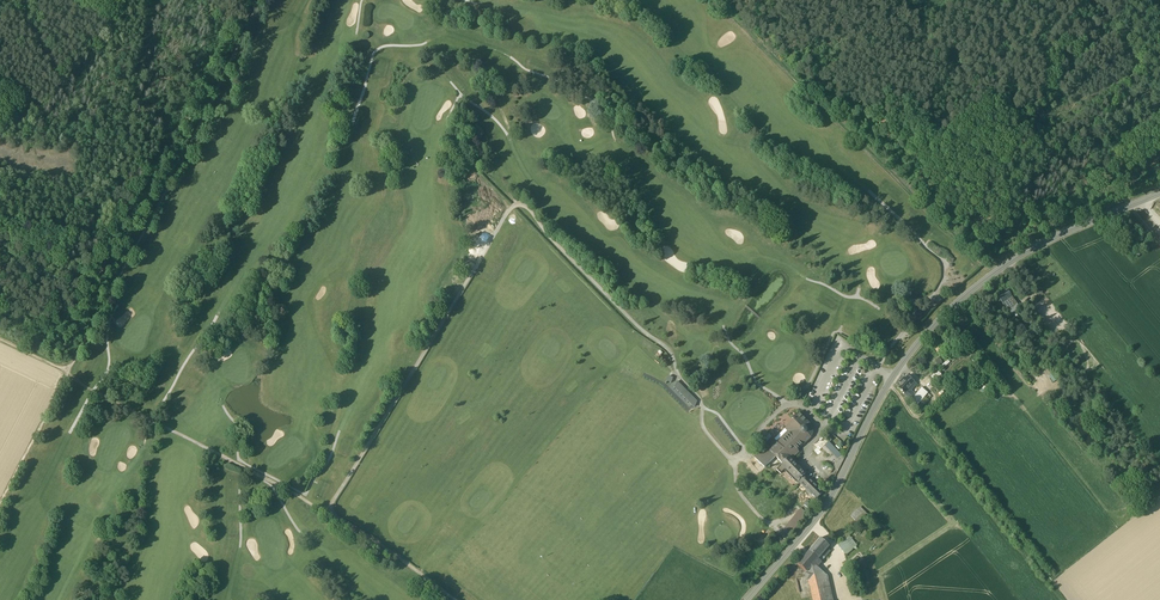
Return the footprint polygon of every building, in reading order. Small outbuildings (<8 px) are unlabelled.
[(38,185),(29,184),(28,193),(37,195),(38,185)] [(1148,211),(1154,209),(1151,203),(1145,206),(1148,211)] [(1015,295),(1010,288),(1007,291),(1012,298),(1015,295)] [(1007,291),(1007,290),(998,297),(1003,304),(1008,311),(1017,304),(1012,298),(1007,291)] [(1035,375),(1030,368),(1026,371),(1031,378),(1035,375)] [(941,375),(936,371),(931,377),(936,381),(941,375)] [(674,378),(668,375),(666,381),(672,384),(674,378)] [(915,382),(908,376),(906,378),(904,377),(899,383),(901,384),(907,390),(908,389),(915,382)] [(699,402),(677,381),(675,386),(696,407),(699,402)] [(915,382),(908,389),(910,391),(917,384),(915,382)] [(907,390),(901,384),(897,388),(901,392),(902,393),(904,394),(907,390)] [(921,388),(915,395),(911,400),(917,405),(927,393),(921,388)] [(910,391),(908,389),(907,390),(904,394),(911,400),(915,395),(910,391)] [(799,413),(792,420),(793,421),(787,428),(790,431),(778,444),(775,441),(770,446),(768,448),(766,446),(766,447),(776,457),(783,464),(788,459),(792,455),(794,457),(798,452),(797,451),(803,444),(803,445),(811,438),(810,436),(811,434),(812,432),(811,429),(810,427),(811,425),(799,413)] [(829,442),(823,436),(814,445),(817,447),(814,451),(818,455),(821,452),(820,450),(829,442)] [(772,438),(766,443),(770,446),(775,441),(772,438)] [(842,455),(829,442),(824,446),(838,459),(842,455)] [(776,457),(766,447),(754,457),(765,467),(776,457)] [(845,457),(842,455),(838,459),(833,467),(838,470),(845,457)] [(788,459),(783,464),(780,466),(785,470),(797,483),(798,481),(805,475),(790,460),(790,461),(788,459)] [(806,476),(800,483),(816,499),(823,493),(806,476)] [(860,507),(851,516),(857,524),(867,515),(860,507)] [(807,514),(801,509),(785,527),(792,533),(807,514)] [(856,545),(847,535),(837,544),(847,554),(856,545)] [(829,546),(821,538),(816,543),(819,546),(816,550),(822,555),(829,546)] [(822,555),(816,550),(819,546),(816,543),(809,550),(818,559),(820,557),(822,555)] [(818,559),(809,550),(795,565),(805,574),(809,569),(811,566),(818,559)] [(823,560),(820,557),(818,559),(811,566),(817,567),(823,560)] [(809,569),(812,578),(808,582),(810,586),(821,584),(823,591),(825,599),(832,599),(826,576),(817,567),(811,566),(809,569)] [(821,584),(810,586),(812,593),(823,591),(821,584)] [(812,593),(813,599),(825,599),(823,591),(812,593)]
